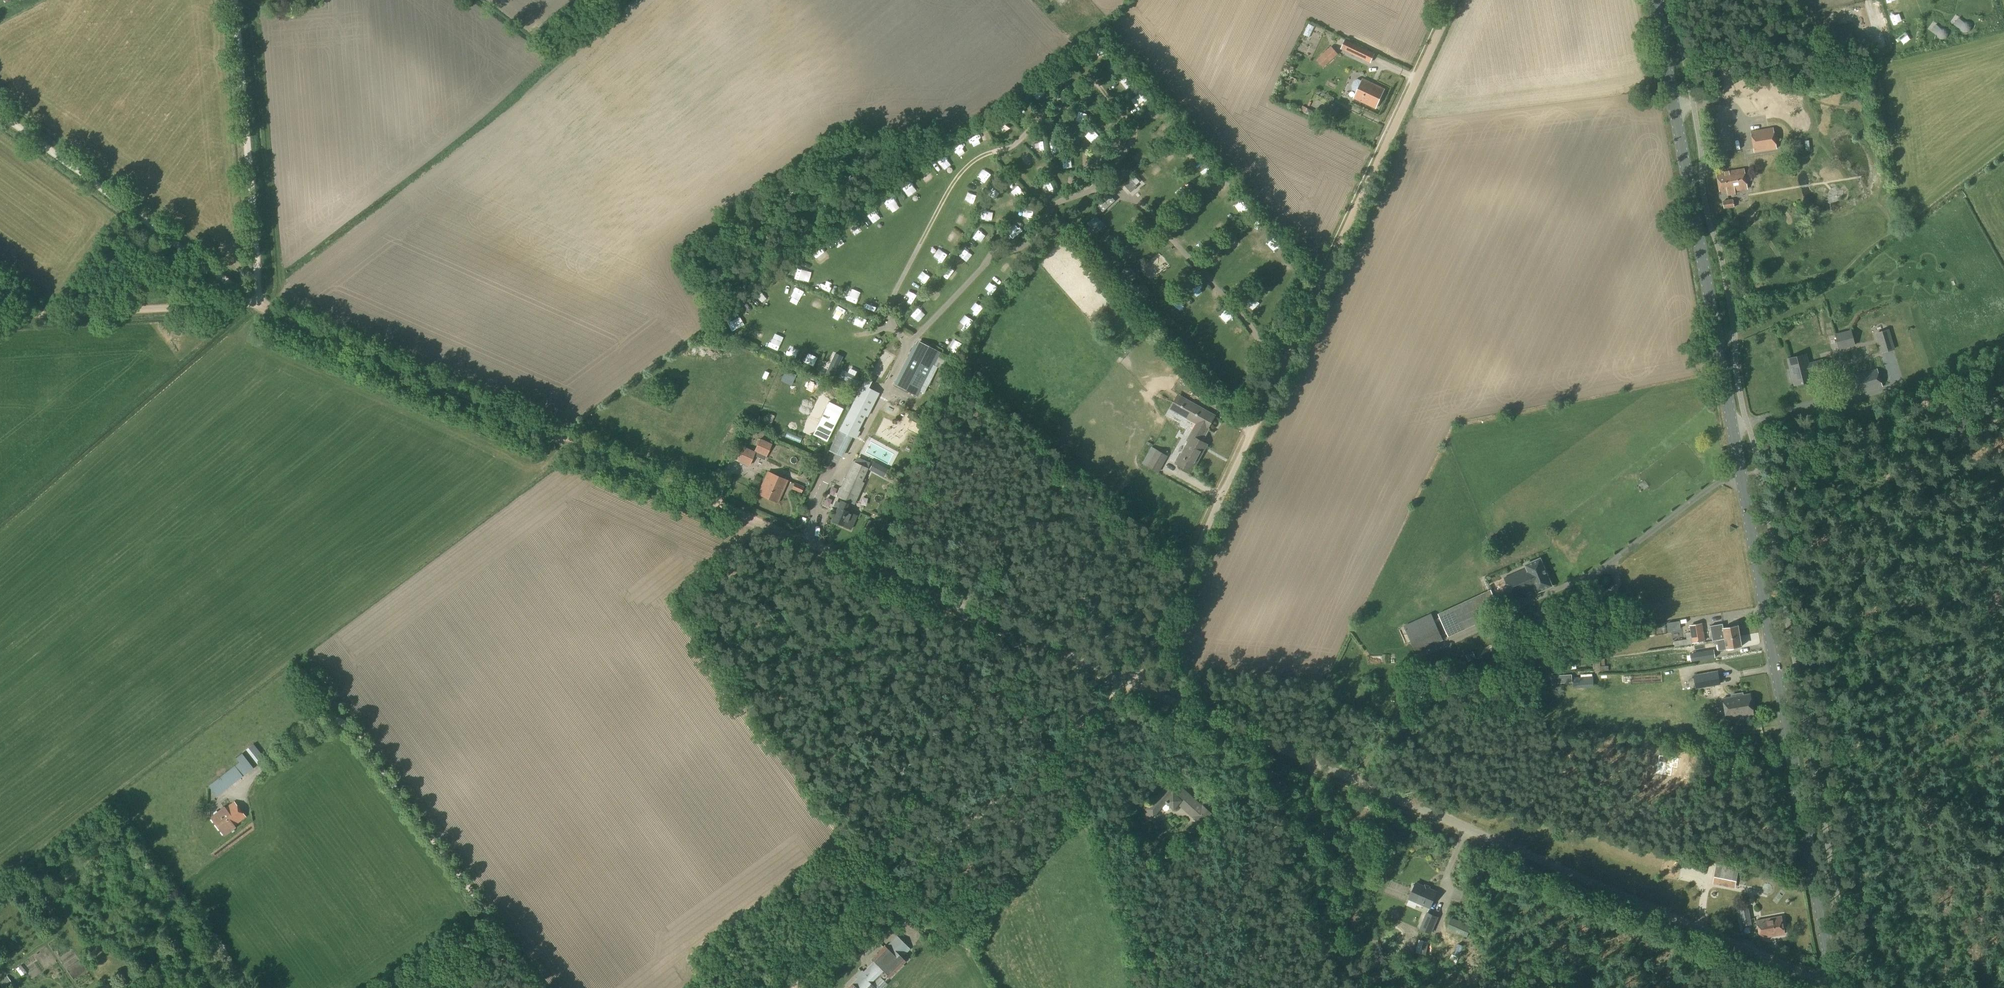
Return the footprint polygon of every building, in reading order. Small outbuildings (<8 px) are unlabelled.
[(1340,49),(1371,63),(1375,54),(1345,39),(1340,49)] [(1095,52),(1103,59),(1110,52),(1101,45),(1095,52)] [(1336,50),(1331,46),(1316,60),(1320,65),(1336,50)] [(1117,61),(1110,67),(1117,74),(1123,68),(1117,61)] [(1130,76),(1123,81),(1129,90),(1136,85),(1130,76)] [(1353,90),(1357,92),(1354,98),(1376,108),(1384,90),(1362,79),(1362,81),(1358,79),(1354,81),(1352,86),(1353,90)] [(1040,100),(1049,94),(1043,86),(1035,91),(1040,100)] [(1083,101),(1091,101),(1091,91),(1083,91),(1083,101)] [(1142,105),(1150,100),(1146,92),(1137,97),(1142,105)] [(1157,106),(1150,110),(1155,118),(1162,114),(1157,106)] [(1106,121),(1103,124),(1109,132),(1112,129),(1106,121)] [(1165,127),(1168,134),(1176,131),(1173,124),(1165,127)] [(981,143),(989,140),(985,130),(977,133),(981,143)] [(1772,130),(1750,134),(1754,154),(1776,150),(1772,130)] [(1118,138),(1112,143),(1118,151),(1124,146),(1118,138)] [(1794,154),(1802,153),(1801,140),(1793,140),(1794,154)] [(1061,143),(1054,143),(1055,153),(1062,153),(1061,143)] [(1172,164),(1179,158),(1171,150),(1165,156),(1172,164)] [(1029,151),(1024,158),(1031,163),(1036,157),(1029,151)] [(950,169),(958,163),(950,153),(943,159),(950,169)] [(1161,181),(1167,175),(1157,163),(1150,169),(1161,181)] [(1208,166),(1204,170),(1213,179),(1217,175),(1208,166)] [(1734,191),(1747,189),(1744,169),(1717,174),(1720,193),(1727,192),(1729,207),(1723,208),(1725,219),(1740,217),(1738,206),(1737,206),(1734,191)] [(1131,193),(1138,187),(1131,179),(1124,185),(1131,193)] [(1228,180),(1220,185),(1225,193),(1233,189),(1228,180)] [(1054,182),(1044,186),(1047,195),(1057,191),(1054,182)] [(896,195),(901,205),(909,201),(904,191),(896,195)] [(1115,201),(1110,195),(1098,206),(1103,212),(1115,201)] [(1195,202),(1189,208),(1197,216),(1203,211),(1195,202)] [(878,210),(885,218),(892,213),(885,204),(878,210)] [(992,221),(992,211),(983,211),(982,220),(992,221)] [(869,230),(878,222),(871,215),(863,223),(869,230)] [(963,216),(959,224),(966,228),(971,220),(963,216)] [(1253,229),(1263,233),(1267,224),(1257,220),(1253,229)] [(1144,238),(1152,246),(1161,237),(1153,229),(1144,238)] [(851,231),(845,235),(852,244),(857,240),(851,231)] [(984,233),(978,240),(983,245),(989,238),(984,233)] [(1234,250),(1242,246),(1238,237),(1230,241),(1234,250)] [(1269,244),(1277,252),(1284,246),(1276,237),(1269,244)] [(832,245),(838,255),(846,250),(840,240),(832,245)] [(1126,254),(1133,261),(1140,254),(1133,247),(1126,254)] [(961,258),(970,264),(976,255),(967,249),(961,258)] [(943,250),(936,256),(943,264),(950,258),(943,250)] [(818,268),(826,263),(820,255),(812,260),(818,268)] [(1217,255),(1209,261),(1215,270),(1223,264),(1217,255)] [(952,270),(947,277),(955,282),(960,275),(952,270)] [(808,279),(808,271),(798,271),(799,280),(808,279)] [(927,287),(934,280),(929,275),(922,283),(927,287)] [(828,282),(824,290),(832,294),(836,285),(828,282)] [(796,295),(807,299),(809,293),(798,289),(796,295)] [(937,290),(931,297),(939,304),(945,297),(937,290)] [(768,308),(773,301),(765,294),(759,301),(768,308)] [(859,306),(863,298),(855,294),(851,302),(859,306)] [(819,299),(814,308),(824,313),(829,304),(819,299)] [(1223,302),(1216,310),(1223,316),(1230,308),(1223,302)] [(837,317),(844,321),(849,311),(842,308),(837,317)] [(920,311),(914,319),(922,325),(928,317),(920,311)] [(1229,322),(1236,331),(1243,326),(1236,316),(1229,322)] [(736,321),(739,330),(746,327),(743,318),(736,321)] [(1851,330),(1835,334),(1839,350),(1855,345),(1853,336),(1852,331),(1851,330)] [(1892,372),(1915,366),(1908,339),(1885,345),(1892,372)] [(947,372),(951,363),(938,356),(940,352),(918,341),(912,352),(897,380),(924,393),(937,367),(947,372)] [(810,365),(818,369),(826,353),(819,349),(810,365)] [(825,371),(834,375),(843,356),(834,352),(825,371)] [(1821,360),(1808,363),(1806,354),(1788,359),(1794,385),(1813,381),(1811,372),(1823,369),(1821,360)] [(842,369),(839,376),(858,384),(861,378),(842,369)] [(1882,387),(1877,369),(1856,376),(1861,393),(1882,387)] [(867,417),(879,394),(868,389),(872,381),(865,378),(829,450),(842,457),(852,437),(856,438),(859,432),(858,431),(866,417),(867,417)] [(1192,436),(1178,461),(1178,462),(1193,470),(1207,444),(1202,441),(1208,429),(1215,416),(1181,397),(1173,410),(1196,423),(1190,435),(1192,436)] [(846,411),(832,404),(815,436),(830,443),(846,411)] [(760,438),(754,451),(755,451),(753,455),(754,456),(765,461),(772,444),(760,438)] [(753,455),(755,451),(754,451),(743,447),(742,450),(738,460),(749,465),(753,455)] [(1159,473),(1168,456),(1152,447),(1142,464),(1159,473)] [(817,464),(822,454),(815,451),(811,461),(817,464)] [(862,482),(868,468),(854,462),(848,476),(846,475),(837,496),(854,504),(864,483),(862,482)] [(869,470),(877,474),(881,466),(874,462),(869,470)] [(777,503),(787,480),(768,472),(758,494),(777,503)] [(801,494),(804,488),(795,483),(792,489),(801,494)] [(820,507),(825,509),(828,500),(822,498),(820,507)] [(840,502),(837,507),(831,520),(851,529),(857,516),(844,510),(847,505),(840,502)] [(1504,578),(1513,598),(1513,599),(1535,589),(1537,593),(1552,586),(1540,559),(1525,565),(1527,568),(1504,578)] [(1447,636),(1484,620),(1481,614),(1498,606),(1491,589),(1438,614),(1442,622),(1436,625),(1431,614),(1404,626),(1415,650),(1442,638),(1441,636),(1446,634),(1447,636)] [(1674,641),(1675,646),(1675,647),(1706,641),(1702,623),(1689,625),(1690,632),(1686,633),(1686,639),(1674,641)] [(1716,640),(1739,636),(1738,625),(1723,628),(1723,624),(1710,626),(1713,641),(1716,640)] [(1716,640),(1718,651),(1741,647),(1739,636),(1716,640)] [(1694,653),(1695,661),(1715,658),(1713,650),(1694,653)] [(1465,655),(1468,662),(1475,659),(1473,652),(1465,655)] [(1605,666),(1605,658),(1593,659),(1593,671),(1608,670),(1608,666),(1605,666)] [(1696,689),(1697,689),(1714,686),(1716,697),(1724,695),(1722,686),(1720,684),(1718,670),(1693,675),(1696,689)] [(1576,688),(1594,687),(1593,676),(1575,677),(1576,688)] [(1726,718),(1753,714),(1750,694),(1723,699),(1726,718)] [(258,765),(265,759),(253,744),(246,750),(258,765)] [(1678,758),(1659,755),(1657,773),(1671,775),(1672,767),(1677,767),(1678,758)] [(224,773),(208,786),(217,796),(233,784),(224,773)] [(1202,825),(1212,814),(1203,805),(1202,806),(1173,780),(1146,809),(1154,816),(1167,801),(1174,808),(1181,800),(1195,813),(1193,816),(1202,825)] [(220,807),(228,801),(224,794),(215,801),(220,807)] [(234,825),(246,816),(234,801),(225,808),(224,806),(210,816),(225,835),(235,827),(234,825)] [(1156,829),(1175,810),(1168,803),(1149,821),(1156,829)] [(1737,881),(1739,872),(1734,871),(1734,867),(1717,864),(1714,878),(1732,881),(1732,880),(1737,881)] [(1429,908),(1436,892),(1416,883),(1409,899),(1429,908)] [(1742,926),(1752,924),(1749,908),(1739,910),(1742,926)] [(1431,934),(1438,917),(1426,912),(1419,929),(1431,934)] [(1759,938),(1784,934),(1781,916),(1756,921),(1759,938)] [(1467,937),(1472,926),(1451,917),(1446,929),(1467,937)] [(887,983),(884,980),(895,969),(905,960),(902,957),(910,949),(898,937),(881,954),(879,952),(876,955),(877,957),(873,961),(875,963),(864,973),(863,972),(857,977),(859,979),(850,987),(882,987),(887,983)] [(1426,955),(1427,948),(1429,942),(1419,940),(1416,952),(1426,955)] [(1451,955),(1449,960),(1456,963),(1458,958),(1451,955)] [(22,977),(28,976),(26,966),(20,968),(22,977)] [(12,982),(7,976),(0,981),(0,983),(3,987),(4,987),(12,982)]
